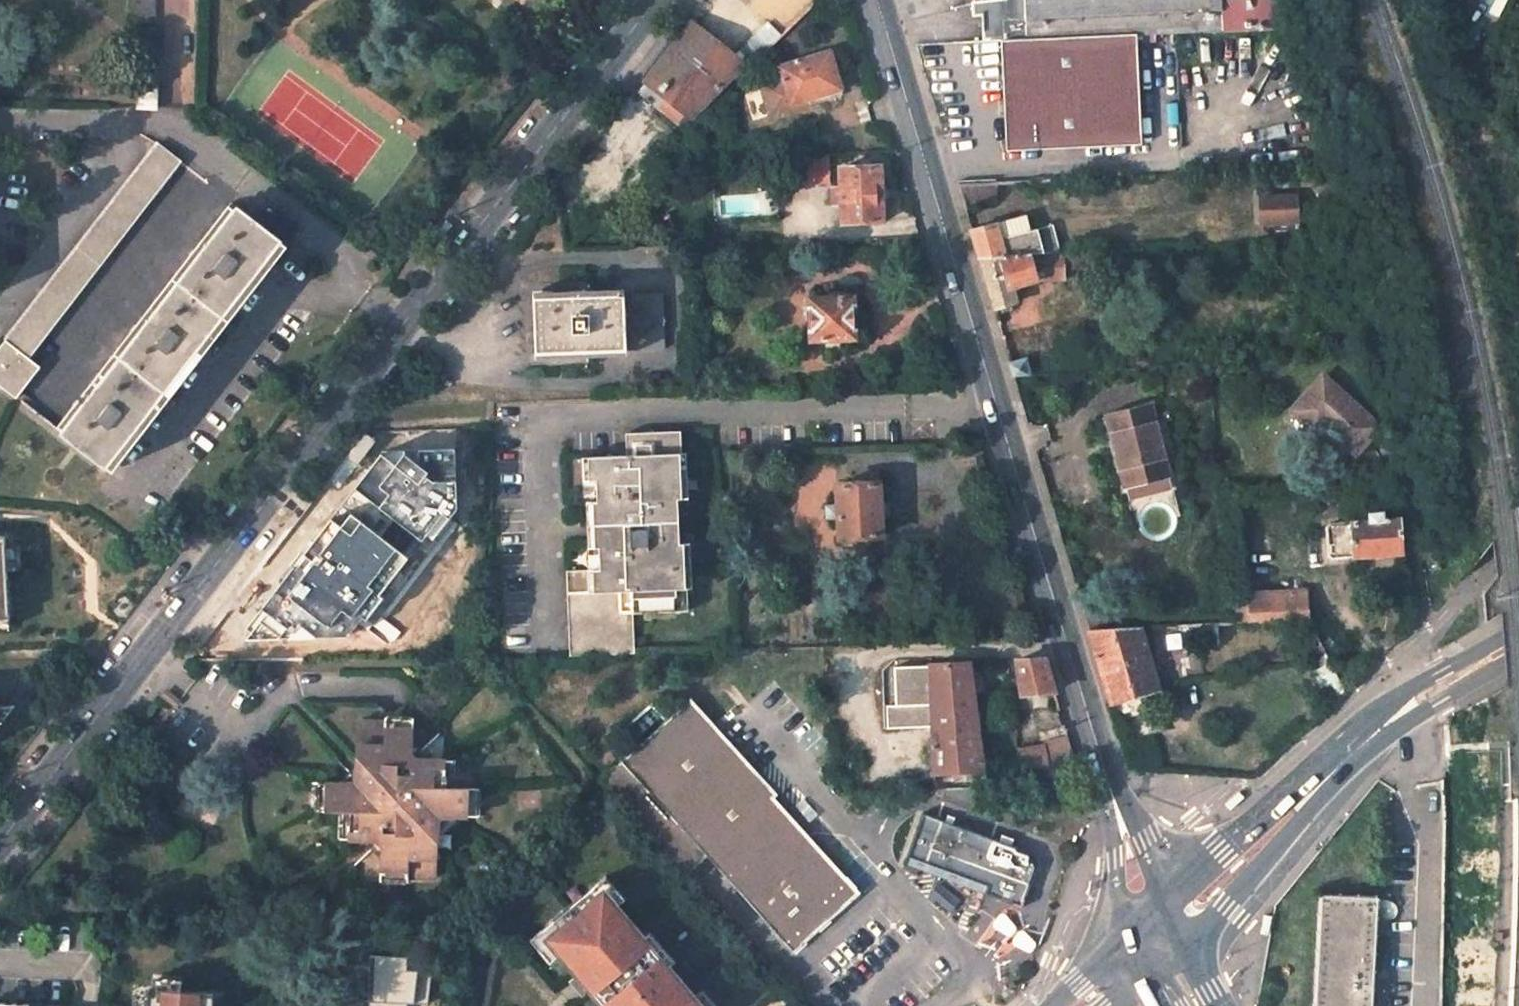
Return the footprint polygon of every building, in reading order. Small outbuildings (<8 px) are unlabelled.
[(124,21),(150,21),(149,0),(124,0),(124,21)] [(1243,32),(1242,0),(962,0),(962,3),(951,3),(951,19),(961,19),(962,44),(996,43),(1133,36),(1243,32)] [(741,64),(692,22),(643,83),(645,85),(638,94),(656,109),(663,100),(688,117),(741,64)] [(1003,150),(1138,145),(1133,36),(996,43),(1003,150)] [(791,108),(790,102),(839,89),(828,53),(780,68),(782,76),(764,82),(759,86),(767,113),(773,114),(791,108)] [(155,87),(137,86),(135,106),(154,107),(155,87)] [(155,142),(0,346),(0,387),(14,399),(38,367),(28,359),(179,160),(155,142)] [(881,221),(879,166),(837,167),(838,187),(829,187),(830,203),(838,202),(839,222),(881,221)] [(958,185),(964,205),(994,204),(992,183),(958,185)] [(279,242),(230,203),(54,429),(103,468),(279,242)] [(995,311),(1018,303),(1013,288),(1038,282),(1063,280),(1062,257),(1053,225),(1031,231),(1026,216),(971,231),(995,311)] [(285,245),(279,242),(103,468),(108,472),(285,245)] [(658,293),(531,298),(535,351),(661,347),(658,293)] [(849,299),(807,300),(808,338),(851,338),(849,299)] [(1016,379),(1031,379),(1026,364),(1013,367),(1016,379)] [(1328,380),(1297,412),(1322,436),(1328,430),(1357,457),(1382,433),(1328,380)] [(1153,408),(1108,419),(1127,489),(1171,478),(1153,408)] [(366,431),(367,468),(409,467),(407,430),(366,431)] [(665,435),(621,437),(621,461),(590,462),(591,485),(593,571),(561,572),(564,660),(631,656),(629,615),(686,613),(685,590),(678,590),(672,458),(666,458),(665,435)] [(876,483),(836,485),(836,505),(825,506),(825,517),(837,516),(837,537),(878,535),(876,483)] [(342,518),(341,499),(311,500),(298,517),(298,519),(342,518)] [(1403,559),(1401,523),(1387,524),(1387,517),(1371,518),(1371,525),(1333,527),(1329,529),(1327,532),(1329,560),(1332,563),(1334,563),(1403,559)] [(343,555),(342,518),(298,519),(298,556),(343,555)] [(9,626),(8,616),(6,569),(15,568),(15,543),(5,543),(4,535),(0,535),(0,627),(9,626)] [(1308,622),(1307,596),(1234,599),(1235,625),(1290,623),(1308,622)] [(1088,631),(1107,631),(1102,612),(1082,613),(1088,631)] [(266,659),(269,632),(229,621),(206,659),(266,659)] [(1308,622),(1290,623),(1299,639),(1317,638),(1308,622)] [(1110,707),(1137,698),(1142,712),(1162,706),(1140,629),(1107,631),(1088,631),(1110,707)] [(1018,695),(1053,690),(1044,658),(1014,661),(1018,695)] [(885,706),(886,729),(933,728),(933,743),(928,743),(928,749),(933,748),(934,772),(983,770),(968,663),(930,664),(930,665),(893,667),(895,706),(885,706)] [(28,688),(0,690),(0,724),(28,688)] [(720,730),(691,697),(599,782),(694,884),(714,866),(793,952),(860,893),(774,798),(778,794),(720,730)] [(407,718),(351,717),(350,779),(347,782),(311,781),(311,809),(336,810),(341,812),(340,838),(371,838),(376,842),(375,874),(430,875),(431,815),(434,811),(467,811),(468,783),(443,782),(441,781),(442,756),(407,755),(407,718)] [(1069,745),(1055,749),(1059,767),(1076,766),(1069,745)] [(978,788),(943,789),(939,798),(970,809),(978,788)] [(986,892),(1022,904),(1036,867),(1028,851),(923,813),(906,857),(915,860),(955,875),(962,860),(992,871),(986,892)] [(955,875),(915,860),(913,866),(986,892),(992,871),(962,860),(955,875)] [(705,990),(696,998),(668,965),(645,938),(618,905),(628,897),(609,876),(586,896),(592,903),(564,927),(558,919),(534,939),(552,961),(562,953),(580,974),(591,987),(607,1005),(719,1005),(705,990)] [(1377,900),(1321,895),(1314,1005),(1370,1005),(1377,900)] [(668,965),(675,960),(652,932),(645,938),(668,965)] [(584,993),(591,987),(580,974),(573,979),(584,993)] [(147,992),(146,1005),(211,1005),(212,995),(147,992)]
